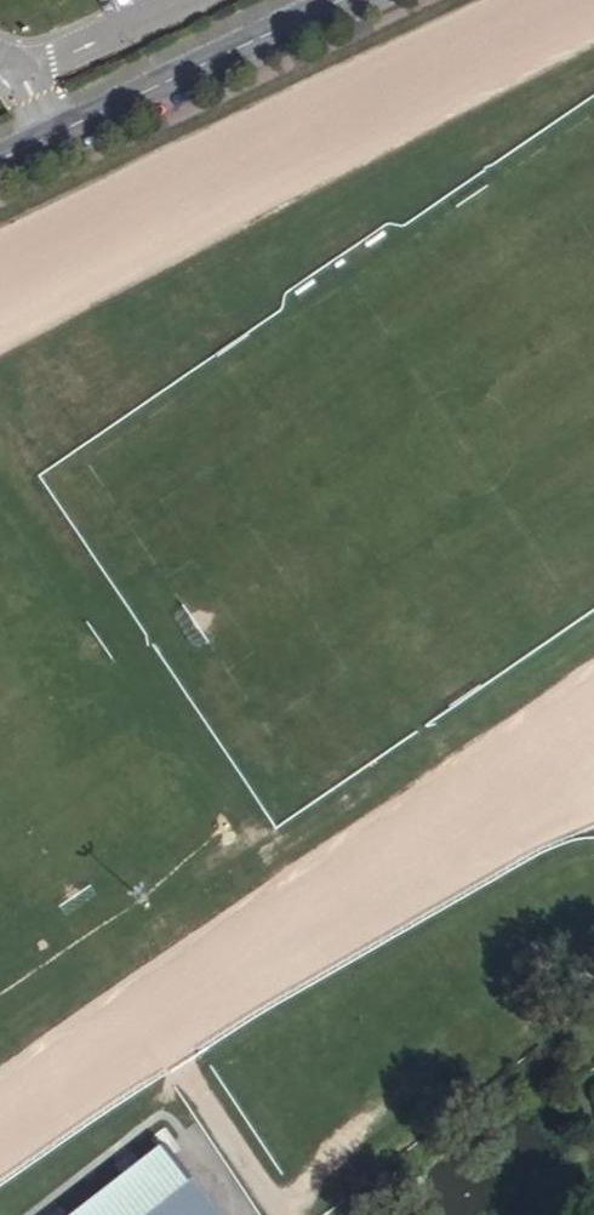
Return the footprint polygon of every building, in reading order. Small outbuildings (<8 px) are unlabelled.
[(70,1214),(150,1214),(191,1184),(160,1144),(70,1214)] [(150,1214),(217,1214),(191,1184),(150,1214)]
